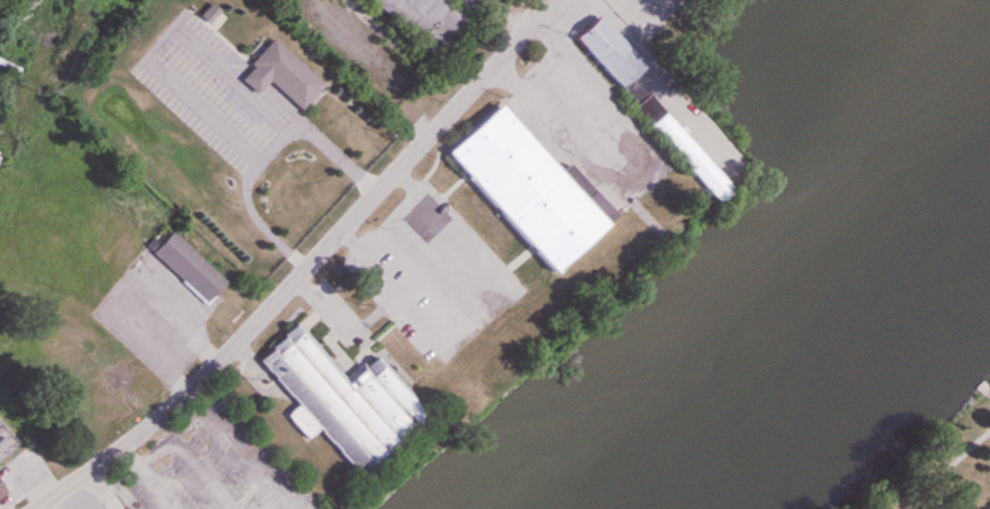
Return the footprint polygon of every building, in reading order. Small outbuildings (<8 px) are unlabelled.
[(439,0),(366,0),(426,55),(451,28),(439,17),(447,8),(439,0)] [(202,8),(197,18),(206,22),(211,13),(202,8)] [(613,87),(638,65),(593,13),(568,35),(613,87)] [(320,83),(268,38),(234,77),(253,93),(264,81),(297,110),(320,83)] [(543,273),(609,217),(563,162),(553,171),(495,102),(439,149),(543,273)] [(224,281),(168,230),(147,252),(203,303),(224,281)] [(251,357),(292,405),(281,414),(302,439),(313,429),(350,473),(417,417),(366,357),(341,378),(293,322),(251,357)]
